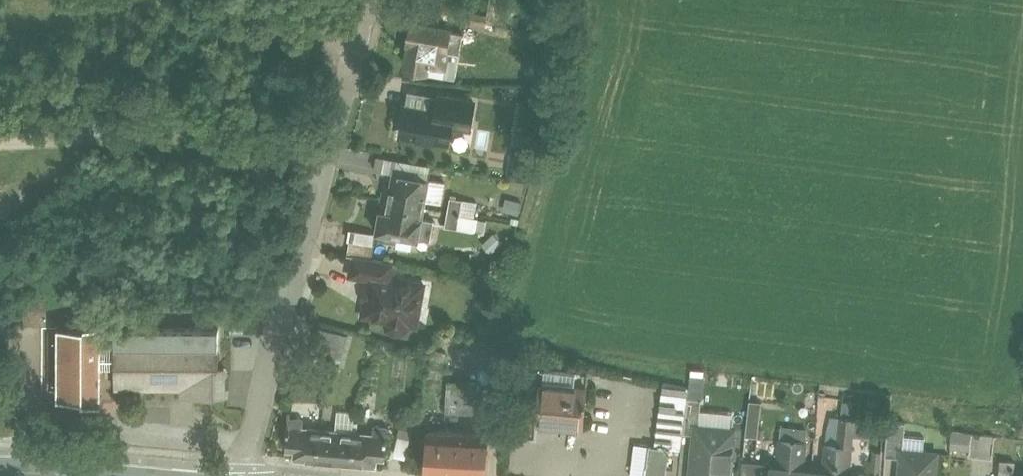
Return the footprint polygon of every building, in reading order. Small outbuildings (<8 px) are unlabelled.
[(489,10),(476,8),(474,18),(488,20),(489,10)] [(453,23),(415,16),(411,35),(414,35),(409,60),(428,64),(430,56),(446,59),(448,45),(462,48),(465,27),(452,25),(453,23)] [(477,98),(408,86),(401,133),(450,141),(453,125),(472,128),(477,98)] [(431,176),(395,169),(392,182),(391,181),(388,194),(396,196),(396,198),(426,204),(429,192),(429,191),(433,188),(433,183),(432,180),(432,177),(431,177),(431,176)] [(426,204),(396,198),(396,196),(388,194),(387,199),(389,199),(388,206),(383,206),(379,227),(399,230),(399,231),(401,232),(404,235),(411,237),(414,234),(417,235),(418,234),(421,234),(426,204)] [(464,196),(453,194),(450,208),(461,210),(464,196)] [(461,210),(450,208),(447,222),(459,224),(461,210)] [(396,258),(356,251),(352,272),(371,275),(372,270),(394,274),(396,258)] [(394,274),(372,270),(371,275),(364,312),(389,316),(389,318),(389,320),(391,324),(394,327),(398,329),(400,329),(402,329),(406,327),(409,324),(410,320),(419,322),(426,280),(394,274)] [(312,321),(304,346),(340,357),(348,332),(312,321)] [(221,341),(117,341),(117,344),(103,343),(103,323),(60,323),(60,395),(77,395),(77,399),(103,403),(103,366),(117,366),(117,384),(196,384),(196,393),(225,394),(225,364),(217,364),(217,360),(221,360),(221,341)] [(221,325),(117,325),(117,341),(221,341),(221,325)] [(447,349),(435,346),(431,362),(443,365),(447,349)] [(591,366),(524,360),(518,431),(531,432),(532,429),(536,426),(538,426),(540,414),(586,419),(588,398),(589,392),(591,366)] [(691,382),(665,377),(657,441),(669,442),(682,444),(685,428),(689,393),(691,382)] [(478,380),(450,378),(449,391),(477,393),(478,380)] [(477,393),(449,391),(448,408),(476,410),(477,393)] [(703,394),(689,393),(685,428),(697,429),(698,422),(701,422),(703,394)] [(757,430),(758,396),(745,395),(744,430),(757,430)] [(305,415),(291,414),(289,444),(297,445),(296,455),(318,457),(319,437),(324,438),(325,425),(305,423),(305,415)] [(907,417),(890,415),(887,451),(903,452),(904,444),(905,444),(907,417)] [(887,421),(849,416),(847,430),(854,431),(853,436),(859,436),(860,432),(871,433),(870,438),(877,439),(877,434),(885,435),(887,421)] [(375,430),(355,428),(354,446),(358,446),(356,461),(379,463),(380,453),(387,454),(390,423),(376,422),(375,430)] [(698,422),(697,429),(693,475),(730,475),(735,425),(701,422),(698,422)] [(355,428),(325,425),(324,438),(319,437),(318,457),(356,461),(358,446),(354,446),(355,428)] [(489,430),(431,426),(429,467),(487,471),(489,430)] [(996,431),(975,429),(972,448),(994,451),(996,431)] [(779,459),(769,458),(767,475),(791,475),(795,435),(782,434),(779,459)] [(795,435),(791,475),(814,475),(815,462),(806,461),(808,436),(795,435)] [(825,463),(815,462),(814,475),(837,475),(840,440),(827,438),(825,463)] [(669,442),(657,441),(650,440),(646,474),(661,475),(665,475),(669,442)] [(851,466),(853,441),(840,440),(837,475),(861,475),(861,467),(851,466)] [(904,444),(903,452),(901,475),(936,475),(939,448),(905,444),(904,444)] [(1002,455),(1000,475),(1015,475),(1017,457),(1002,455)]
